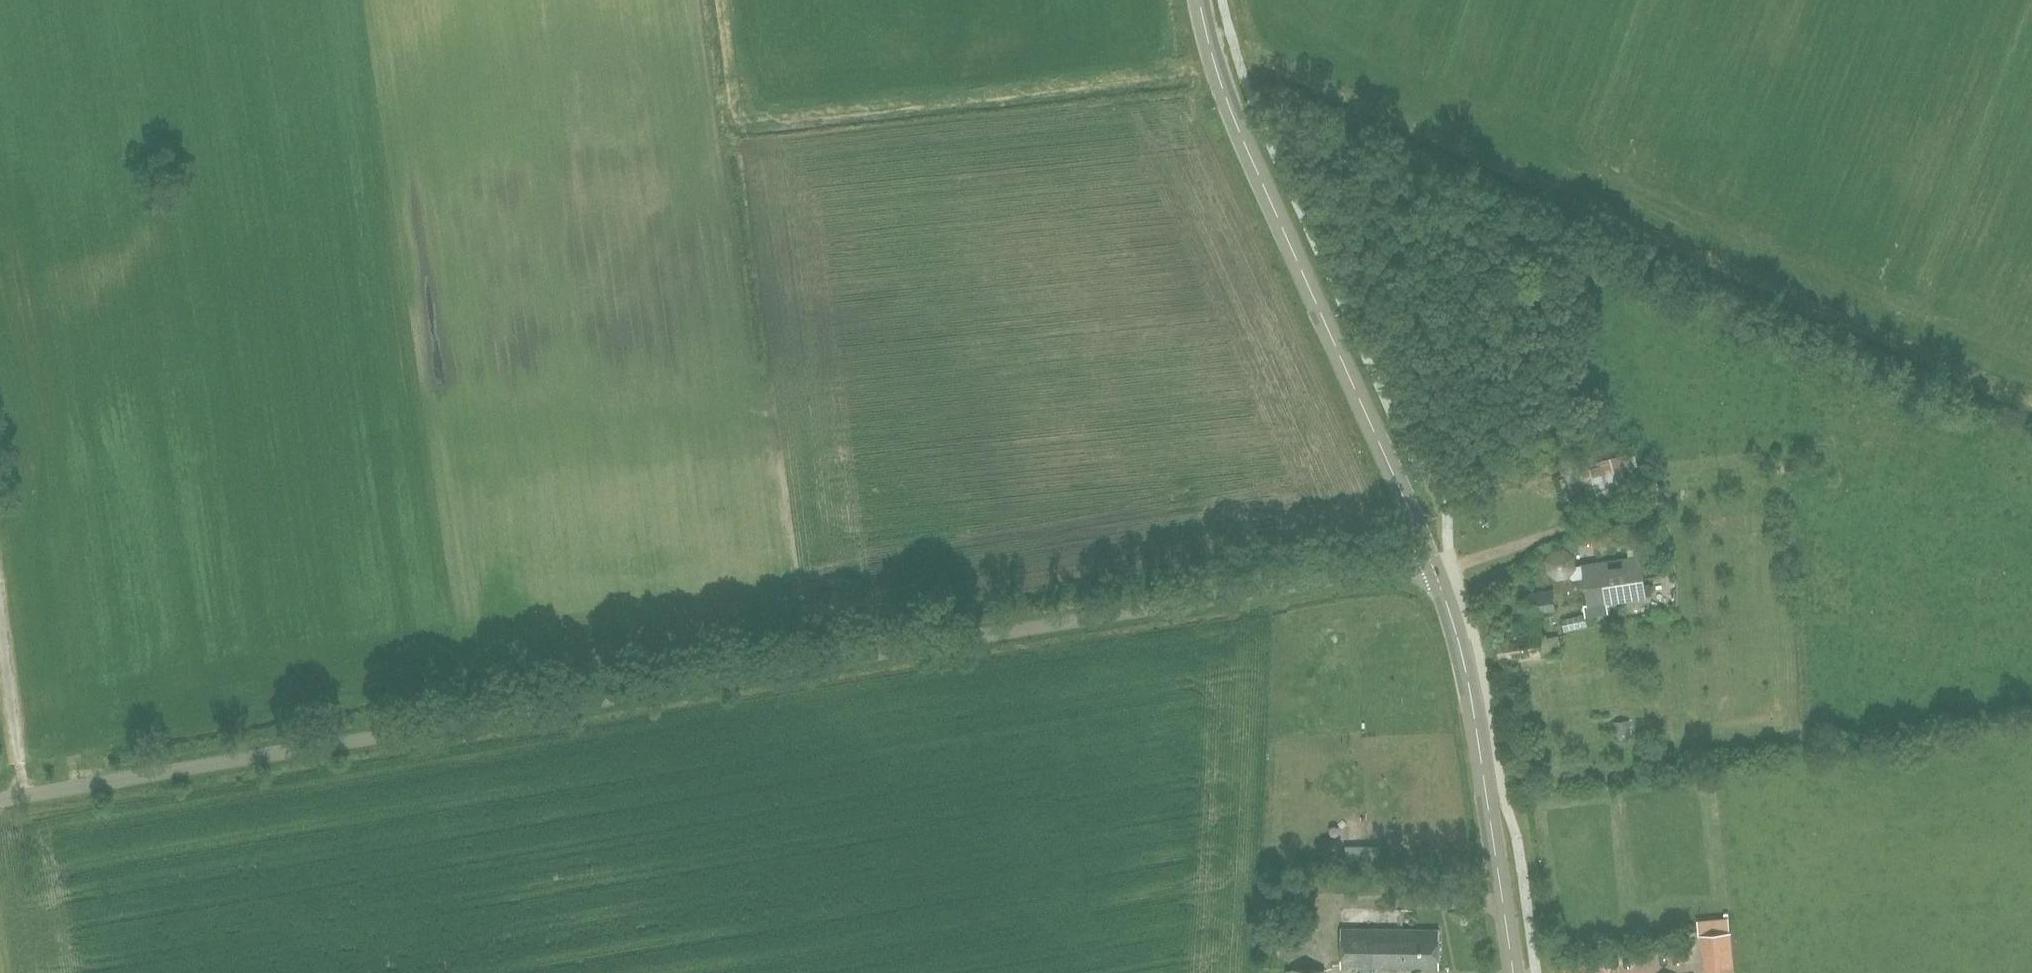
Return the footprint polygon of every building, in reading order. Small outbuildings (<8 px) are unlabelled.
[(1646,488),(1635,453),(1617,459),(1616,455),(1599,460),(1601,464),(1580,471),(1591,506),(1646,488)] [(1584,604),(1587,622),(1595,621),(1594,614),(1609,612),(1607,602),(1646,596),(1646,595),(1652,594),(1650,582),(1644,583),(1641,556),(1638,539),(1627,540),(1629,558),(1583,565),(1588,603),(1584,604)] [(1557,576),(1567,575),(1574,567),(1573,556),(1562,548),(1553,550),(1546,559),(1548,569),(1557,576)] [(1538,634),(1536,621),(1544,620),(1542,612),(1556,609),(1553,589),(1527,593),(1530,612),(1529,612),(1530,621),(1509,624),(1509,630),(1495,632),(1501,662),(1542,656),(1542,654),(1561,651),(1558,634),(1546,636),(1546,633),(1538,634)] [(1357,845),(1357,860),(1381,860),(1381,845),(1357,845)] [(1439,968),(1439,928),(1341,928),(1341,967),(1439,968)] [(1703,935),(1707,972),(1727,972),(1734,972),(1730,932),(1703,935)]
